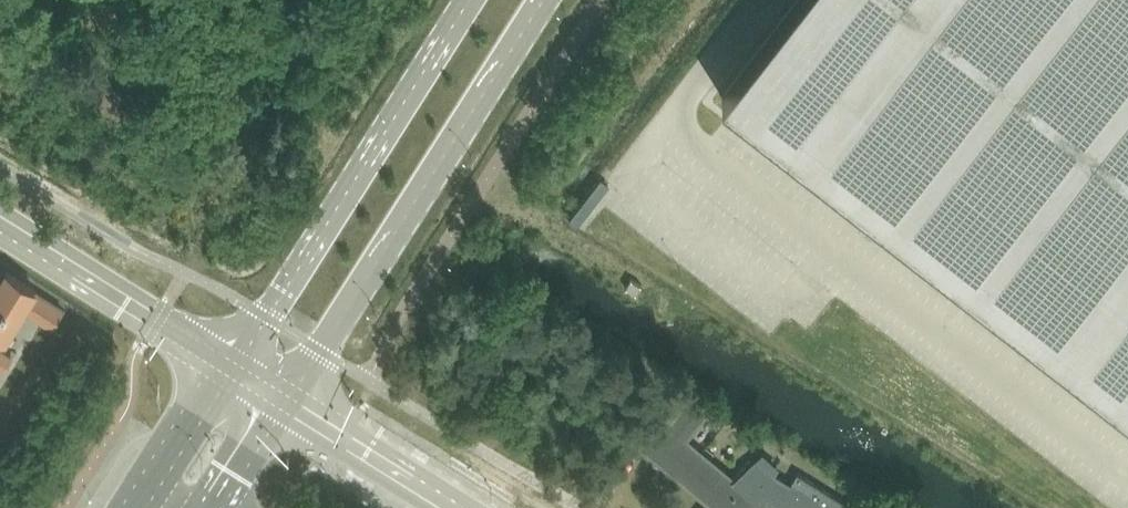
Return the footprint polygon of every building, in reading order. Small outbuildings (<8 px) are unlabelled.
[(722,97),(728,102),(736,108),(888,226),(896,232),(1127,412),(1127,0),(797,0),(722,97)] [(571,220),(590,230),(615,185),(596,175),(571,220)] [(4,360),(11,349),(2,343),(24,308),(52,326),(63,309),(34,291),(35,289),(7,271),(0,282),(0,357),(4,360)] [(636,294),(642,285),(631,277),(625,287),(636,294)] [(710,503),(707,507),(853,507),(855,506),(797,471),(789,483),(772,473),(776,466),(763,455),(736,479),(686,438),(708,410),(691,396),(669,424),(668,423),(645,450),(710,503)]
